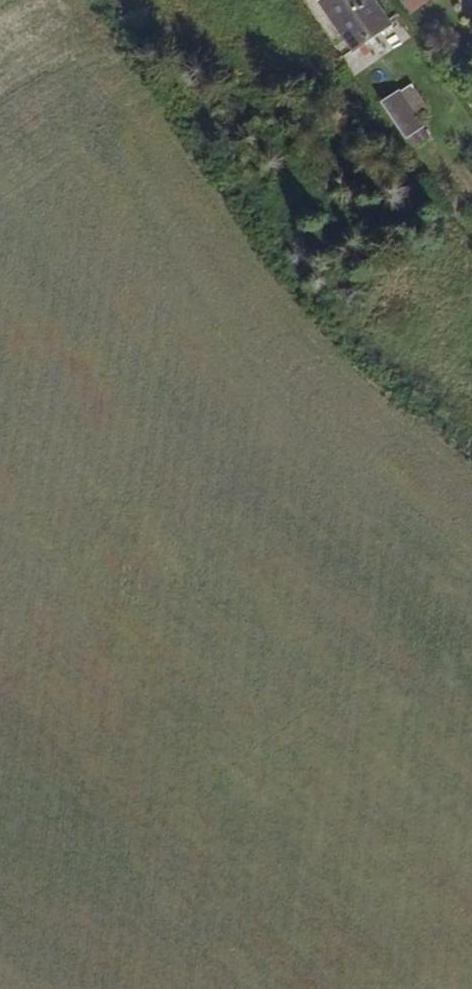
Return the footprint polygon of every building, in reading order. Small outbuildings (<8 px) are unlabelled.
[(385,0),(334,0),(361,38),(395,14),(385,0)] [(443,0),(418,0),(426,11),(443,0)] [(425,109),(437,100),(418,73),(388,94),(413,129),(420,126),(428,137),(438,130),(425,109)]
